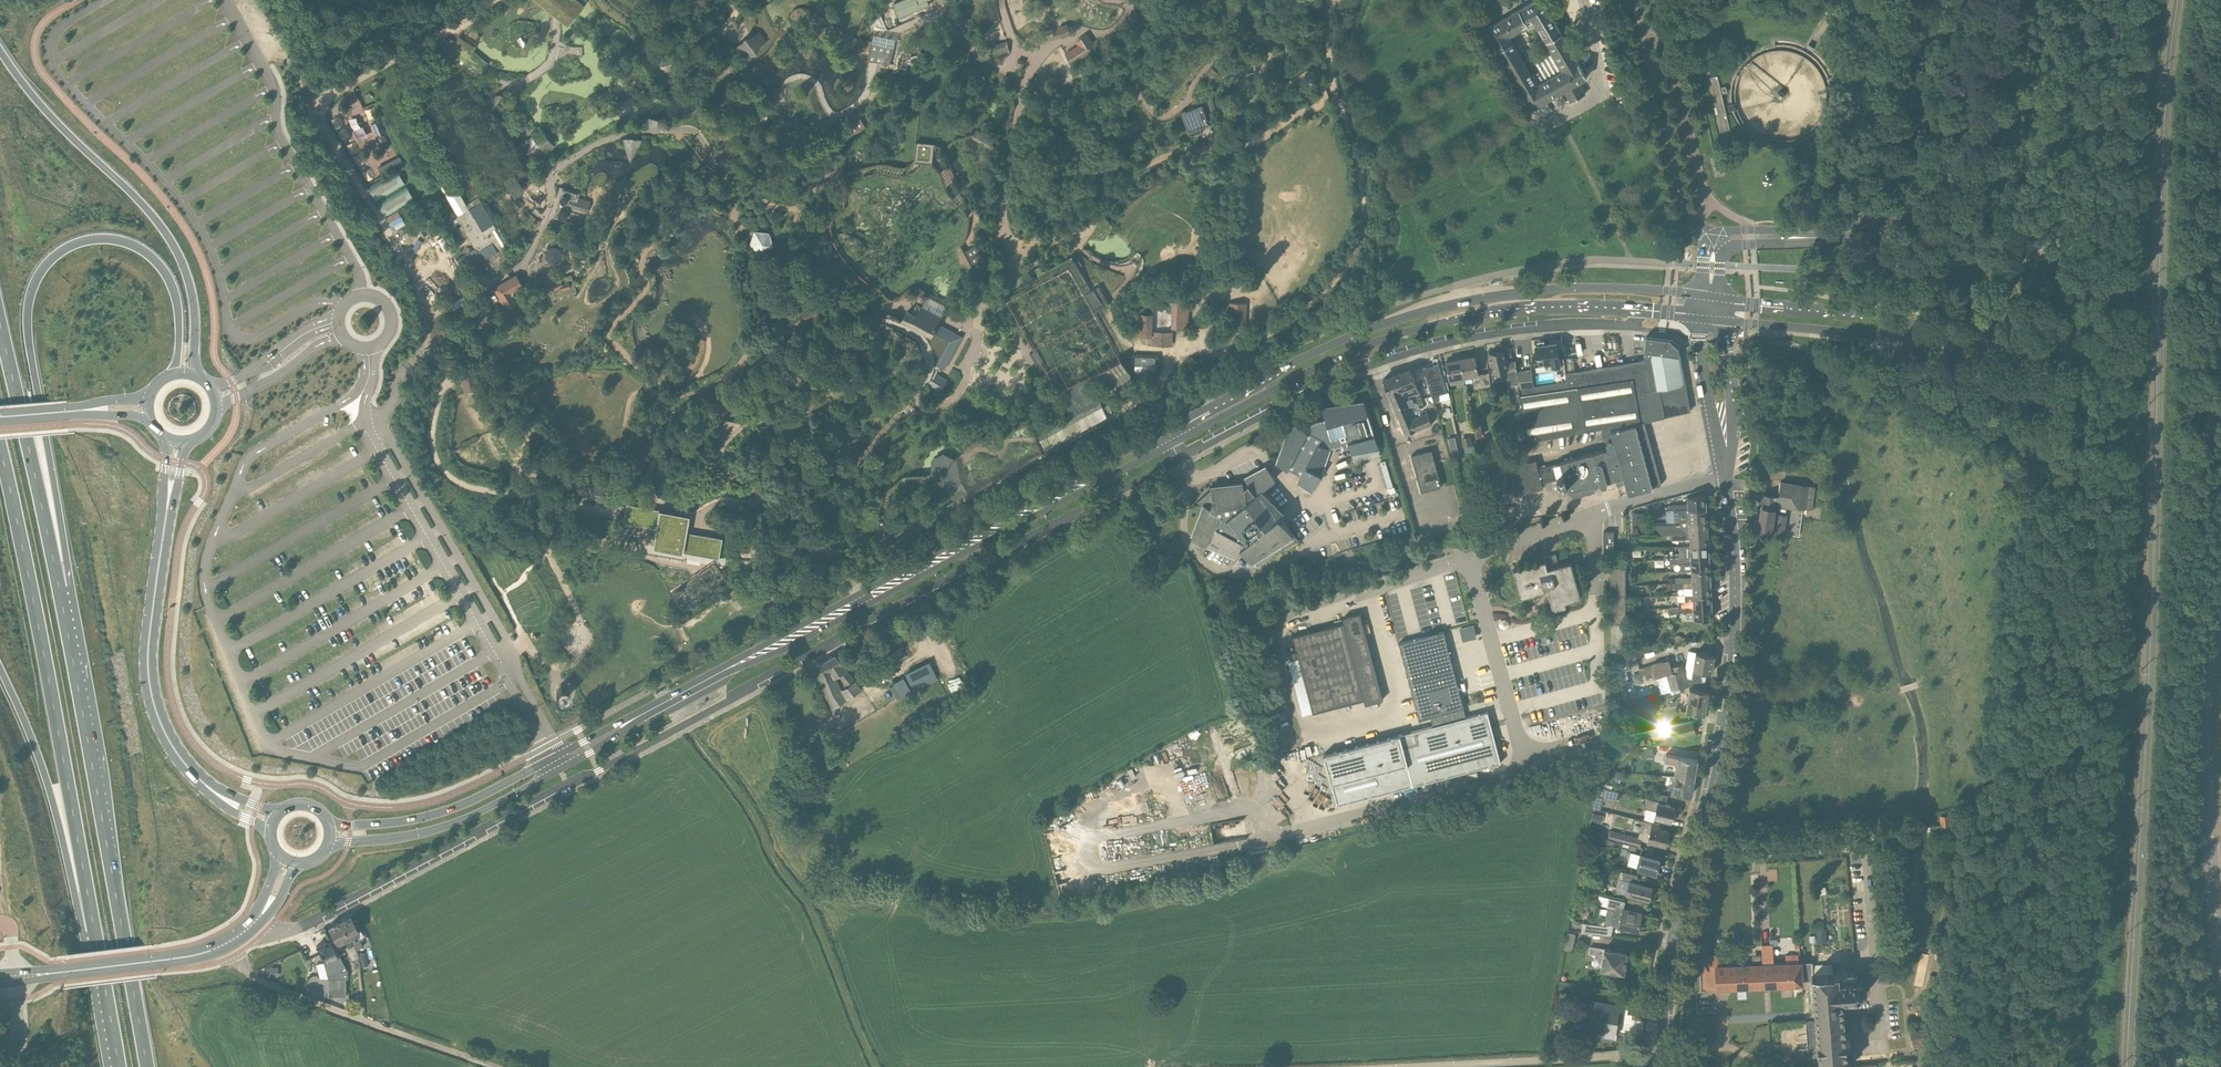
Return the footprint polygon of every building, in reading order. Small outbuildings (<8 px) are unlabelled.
[(547,7),(554,12),(557,15),(560,17),(562,19),(569,24),(579,12),(583,6),(581,5),(575,0),(538,0),(547,7)] [(894,5),(898,17),(927,4),(926,0),(906,0),(894,5)] [(1564,90),(1571,102),(1585,94),(1578,82),(1587,77),(1542,0),(1535,0),(1485,30),(1531,109),(1564,90)] [(1130,16),(1127,20),(1136,26),(1139,22),(1130,16)] [(1070,33),(1067,26),(1053,31),(1056,39),(1070,33)] [(760,28),(743,29),(740,38),(748,45),(764,34),(760,28)] [(1073,63),(1100,48),(1091,31),(1078,38),(1081,44),(1067,51),(1073,63)] [(898,39),(874,33),(868,61),(891,67),(898,39)] [(1027,35),(1025,41),(1037,46),(1039,40),(1027,35)] [(439,55),(452,63),(459,64),(479,78),(482,74),(483,71),(486,66),(487,64),(474,49),(475,47),(459,37),(451,49),(445,45),(439,55)] [(1007,38),(996,41),(998,52),(1009,49),(1007,38)] [(990,47),(994,46),(993,43),(984,45),(986,54),(991,53),(990,47)] [(326,109),(367,182),(377,176),(350,128),(359,123),(356,119),(360,117),(357,112),(361,110),(352,94),(326,109)] [(1218,129),(1208,104),(1190,110),(1188,111),(1197,136),(1207,133),(1218,129)] [(367,122),(377,120),(374,105),(364,107),(367,122)] [(657,112),(648,116),(648,120),(648,128),(668,127),(667,119),(667,115),(657,112)] [(377,139),(389,134),(381,118),(370,123),(377,139)] [(859,130),(855,121),(838,129),(842,138),(859,130)] [(543,128),(540,124),(537,127),(528,133),(525,135),(519,140),(531,156),(535,153),(540,150),(551,142),(552,141),(550,138),(543,128)] [(977,127),(973,135),(992,145),(993,142),(996,137),(977,127)] [(627,151),(629,160),(634,150),(641,138),(631,134),(622,138),(627,151)] [(934,139),(917,139),(916,157),(921,157),(932,159),(935,155),(934,141),(934,139)] [(508,185),(514,194),(515,193),(518,192),(522,190),(523,189),(517,180),(510,167),(506,169),(501,172),(508,185)] [(397,171),(368,188),(376,201),(405,185),(397,171)] [(456,216),(466,210),(451,183),(440,190),(456,216)] [(565,188),(559,187),(552,215),(556,216),(585,224),(591,201),(579,198),(580,193),(565,188)] [(403,190),(378,205),(382,212),(407,197),(403,190)] [(408,199),(383,214),(388,221),(413,206),(408,199)] [(479,277),(509,259),(500,245),(492,230),(496,228),(493,223),(494,223),(481,201),(466,210),(456,216),(467,236),(475,249),(466,253),(465,253),(479,277)] [(771,239),(769,231),(754,231),(749,244),(760,253),(773,245),(771,239)] [(977,270),(989,263),(978,244),(966,251),(977,270)] [(1035,269),(1041,280),(1069,264),(1085,293),(1091,290),(1072,256),(1043,271),(1040,266),(1038,267),(1035,269)] [(570,274),(549,280),(554,297),(576,291),(570,274)] [(512,281),(497,290),(507,305),(517,298),(515,295),(515,293),(518,291),(521,289),(515,279),(512,281)] [(1091,290),(1085,293),(1096,312),(1110,304),(1107,300),(1099,286),(1091,290)] [(927,297),(921,308),(940,318),(946,306),(927,297)] [(1188,329),(1189,301),(1172,300),(1171,328),(1188,329)] [(1246,331),(1247,303),(1230,302),(1229,330),(1246,331)] [(801,309),(804,317),(806,322),(820,316),(818,312),(815,304),(801,309)] [(958,339),(937,327),(941,318),(940,318),(921,308),(917,317),(907,312),(901,323),(930,339),(933,335),(949,343),(937,366),(942,368),(958,339)] [(1162,346),(1163,332),(1153,331),(1152,336),(1152,346),(1162,346)] [(1526,441),(1638,422),(1649,421),(1689,411),(1678,347),(1670,339),(1669,340),(1645,337),(1644,355),(1645,360),(1568,373),(1569,381),(1534,387),(1520,388),(1522,396),(1520,397),(1526,441)] [(1554,368),(1560,367),(1558,357),(1562,357),(1561,351),(1562,351),(1562,350),(1557,351),(1556,343),(1536,346),(1537,355),(1533,355),(1535,364),(1544,362),(1545,366),(1553,365),(1554,368)] [(1519,384),(1517,372),(1515,361),(1506,363),(1503,350),(1489,353),(1493,372),(1489,373),(1491,382),(1508,379),(1509,386),(1519,384)] [(1159,372),(1159,356),(1138,356),(1138,372),(1159,372)] [(1491,386),(1491,382),(1489,373),(1489,372),(1478,374),(1475,356),(1461,358),(1464,382),(1465,382),(1465,378),(1472,377),(1474,389),(1491,386)] [(1451,385),(1464,382),(1461,358),(1446,361),(1448,372),(1449,381),(1450,380),(1451,385)] [(1121,359),(1099,370),(1110,390),(1113,394),(1137,380),(1121,359)] [(1447,392),(1445,387),(1443,377),(1442,377),(1439,378),(1438,373),(1440,372),(1440,373),(1441,373),(1438,364),(1425,367),(1423,368),(1426,378),(1432,397),(1447,392)] [(1425,408),(1410,368),(1383,379),(1405,435),(1432,424),(1427,413),(1412,419),(1410,414),(1425,408)] [(1520,388),(1534,387),(1531,370),(1517,372),(1519,384),(1520,388)] [(945,381),(934,375),(929,384),(940,391),(943,387),(945,381)] [(1059,392),(1072,413),(1074,418),(1102,402),(1099,397),(1087,377),(1059,392)] [(1284,449),(1276,463),(1276,464),(1301,477),(1298,483),(1312,490),(1311,492),(1312,493),(1321,474),(1318,472),(1329,449),(1341,445),(1343,450),(1349,448),(1351,455),(1378,446),(1379,450),(1379,449),(1364,401),(1338,409),(1337,405),(1323,410),(1323,408),(1322,408),(1325,418),(1313,422),(1308,431),(1292,423),(1291,423),(1293,424),(1288,434),(1289,434),(1282,449),(1284,449)] [(1109,411),(1105,403),(1041,438),(1045,446),(1109,411)] [(1612,431),(1614,439),(1607,441),(1609,449),(1538,468),(1536,460),(1507,468),(1515,495),(1543,488),(1542,483),(1558,479),(1560,488),(1561,487),(1560,483),(1565,482),(1566,486),(1567,486),(1568,489),(1570,488),(1573,497),(1596,491),(1594,484),(1600,482),(1600,483),(1601,484),(1602,485),(1603,485),(1604,485),(1605,485),(1606,484),(1607,483),(1607,482),(1607,481),(1616,478),(1618,485),(1625,483),(1628,494),(1661,485),(1653,454),(1644,422),(1612,431)] [(1472,431),(1473,437),(1483,435),(1481,423),(1474,424),(1475,430),(1472,431)] [(1513,431),(1515,443),(1525,441),(1523,429),(1513,431)] [(851,441),(852,440),(862,438),(862,433),(851,435),(850,434),(849,433),(848,432),(847,432),(846,432),(845,431),(844,431),(843,432),(842,432),(840,433),(839,434),(838,435),(838,436),(837,437),(837,439),(837,441),(838,442),(838,443),(839,444),(840,445),(841,445),(843,446),(844,446),(845,446),(846,446),(848,445),(849,445),(850,444),(851,443),(851,441)] [(1473,445),(1471,436),(1461,437),(1463,446),(1473,445)] [(932,472),(936,476),(948,485),(962,476),(959,462),(957,456),(953,453),(944,448),(932,455),(932,472)] [(1421,492),(1442,486),(1432,450),(1431,450),(1431,451),(1412,456),(1412,455),(1411,455),(1421,492)] [(1192,535),(1202,540),(1206,542),(1205,545),(1236,557),(1241,546),(1252,560),(1257,566),(1282,547),(1285,550),(1300,542),(1280,516),(1285,511),(1263,488),(1276,478),(1268,468),(1244,487),(1243,482),(1212,490),(1211,488),(1211,486),(1210,486),(1214,500),(1210,507),(1204,504),(1203,504),(1207,506),(1192,535)] [(960,480),(948,487),(955,497),(966,490),(960,480)] [(1800,535),(1803,509),(1807,509),(1810,486),(1781,482),(1779,496),(1763,493),(1758,529),(1784,533),(1800,535)] [(605,486),(593,483),(589,501),(601,504),(605,486)] [(1668,505),(1669,510),(1674,510),(1706,508),(1705,495),(1687,496),(1688,504),(1668,505)] [(682,551),(685,532),(687,524),(680,523),(681,520),(671,518),(659,516),(659,510),(627,504),(625,514),(624,522),(656,527),(653,546),(665,548),(682,551)] [(1678,522),(1680,522),(1707,520),(1706,508),(1674,510),(1675,522),(1678,522)] [(1643,523),(1643,512),(1632,512),(1632,523),(1643,523)] [(601,517),(586,515),(585,521),(601,523),(601,517)] [(1666,535),(1671,535),(1707,532),(1707,520),(1680,522),(1680,525),(1676,525),(1676,524),(1658,525),(1658,535),(1666,535)] [(734,549),(729,530),(723,531),(728,551),(734,549)] [(1614,553),(1614,531),(1603,531),(1604,553),(1614,553)] [(1707,532),(1671,535),(1671,540),(1690,539),(1690,546),(1708,544),(1707,532)] [(721,538),(712,537),(709,555),(718,556),(721,538)] [(1670,559),(1709,557),(1708,544),(1690,546),(1679,546),(1679,553),(1664,554),(1664,559),(1670,559)] [(1691,570),(1709,569),(1709,557),(1670,559),(1670,564),(1682,564),(1682,570),(1691,570)] [(1553,609),(1555,609),(1566,606),(1565,602),(1581,597),(1571,561),(1558,565),(1557,562),(1550,563),(1551,567),(1548,568),(1546,560),(1513,569),(1521,597),(1545,591),(1544,586),(1547,586),(1553,609)] [(1675,578),(1676,583),(1676,584),(1710,582),(1709,569),(1691,570),(1692,577),(1675,578)] [(1693,594),(1693,595),(1711,594),(1710,582),(1676,584),(1676,583),(1673,583),(1674,588),(1674,589),(1692,588),(1693,594)] [(786,586),(775,588),(777,597),(787,595),(786,586)] [(1679,608),(1711,606),(1711,594),(1693,595),(1693,594),(1685,595),(1685,602),(1678,602),(1679,607),(1679,608)] [(1711,606),(1679,608),(1679,607),(1668,607),(1669,613),(1686,612),(1686,620),(1712,618),(1711,606)] [(1362,699),(1343,624),(1344,623),(1293,636),(1293,637),(1313,712),(1313,713),(1364,699),(1364,698),(1362,699)] [(1428,636),(1399,643),(1399,644),(1400,644),(1419,718),(1419,719),(1431,716),(1434,726),(1325,755),(1325,754),(1324,754),(1337,805),(1338,805),(1338,804),(1412,785),(1413,785),(1500,762),(1500,763),(1501,762),(1487,712),(1486,712),(1487,712),(1461,719),(1458,709),(1464,707),(1463,707),(1443,633),(1444,632),(1438,633),(1438,631),(1428,634),(1428,636)] [(1689,686),(1692,685),(1702,682),(1701,677),(1702,671),(1712,672),(1714,655),(1696,652),(1692,678),(1687,680),(1689,686)] [(855,679),(841,663),(834,654),(813,667),(818,677),(827,698),(833,707),(861,688),(855,679)] [(929,661),(905,674),(914,691),(938,679),(929,661)] [(1639,668),(1643,681),(1656,677),(1652,664),(1639,668)] [(1689,686),(1687,680),(1682,664),(1670,667),(1672,672),(1657,677),(1662,693),(1689,686)] [(911,692),(902,677),(894,681),(895,682),(893,683),(894,684),(890,687),(896,698),(900,696),(901,698),(911,692)] [(1681,709),(1680,716),(1689,717),(1690,711),(1705,714),(1709,691),(1689,688),(1686,710),(1681,709)] [(1632,713),(1626,714),(1628,722),(1634,721),(1632,713)] [(1669,724),(1673,738),(1696,731),(1692,718),(1669,724)] [(1635,723),(1629,724),(1631,731),(1637,729),(1635,723)] [(1631,735),(1634,747),(1646,744),(1642,732),(1631,735)] [(1655,755),(1652,747),(1640,751),(1643,759),(1655,755)] [(1674,777),(1694,780),(1698,759),(1666,754),(1664,767),(1675,769),(1674,777)] [(1620,783),(1621,775),(1613,773),(1611,781),(1620,783)] [(1669,784),(1668,790),(1692,794),(1694,780),(1674,777),(1667,776),(1666,783),(1669,784)] [(1599,787),(1597,786),(1592,808),(1600,810),(1602,800),(1616,803),(1618,791),(1612,790),(1599,787)] [(1653,800),(1666,803),(1668,795),(1655,794),(1653,800)] [(1656,811),(1654,818),(1671,822),(1675,807),(1666,805),(1666,803),(1653,800),(1648,799),(1645,808),(1656,811)] [(1604,824),(1606,812),(1594,809),(1591,821),(1604,824)] [(1641,847),(1642,841),(1666,846),(1669,831),(1658,829),(1660,824),(1643,820),(1638,837),(1610,831),(1608,839),(1614,841),(1641,847)] [(1595,837),(1588,835),(1586,842),(1593,844),(1595,837)] [(1631,852),(1627,866),(1655,873),(1655,874),(1656,871),(1658,872),(1660,865),(1658,864),(1659,858),(1658,859),(1631,852)] [(1629,881),(1626,894),(1649,900),(1652,886),(1635,881),(1636,874),(1621,871),(1619,878),(1629,881)] [(1611,935),(1614,925),(1638,931),(1642,914),(1623,910),(1625,901),(1609,898),(1607,907),(1608,907),(1603,925),(1583,923),(1581,932),(1611,935)] [(340,920),(357,950),(363,946),(356,935),(360,932),(351,915),(340,920)] [(359,958),(359,957),(358,954),(356,950),(357,950),(340,920),(328,926),(338,944),(345,940),(348,945),(345,947),(352,961),(359,958)] [(1576,934),(1568,932),(1564,950),(1572,951),(1576,934)] [(347,970),(336,950),(331,940),(327,942),(326,940),(316,945),(326,963),(332,959),(340,974),(347,970)] [(1602,959),(1601,968),(1624,972),(1627,952),(1590,946),(1589,954),(1595,955),(1594,958),(1602,959)] [(1763,954),(1763,964),(1764,986),(1802,984),(1802,982),(1801,962),(1774,964),(1773,947),(1763,947),(1763,954)] [(359,953),(361,966),(368,965),(366,952),(359,953)] [(1810,1042),(1811,1055),(1818,1054),(1820,1066),(1877,1066),(1876,1064),(1848,1066),(1842,998),(1849,998),(1849,1000),(1851,1000),(1851,997),(1859,997),(1860,999),(1862,998),(1861,996),(1865,991),(1867,992),(1867,991),(1865,990),(1865,984),(1867,983),(1866,982),(1864,983),(1859,979),(1860,977),(1859,976),(1858,978),(1857,978),(1856,971),(1813,975),(1812,962),(1801,962),(1802,982),(1812,981),(1815,1019),(1806,1020),(1807,1042),(1810,1042)] [(1817,973),(1835,972),(1834,963),(1817,964),(1817,973)] [(1716,988),(1764,986),(1763,964),(1715,967),(1716,988)] [(346,978),(328,978),(328,997),(346,997),(346,978)] [(1614,1037),(1618,1010),(1608,1009),(1608,1010),(1602,1009),(1603,1003),(1586,1000),(1583,1023),(1597,1025),(1595,1034),(1614,1037)] [(1911,1039),(1926,1038),(1926,1029),(1910,1030),(1911,1039)]
